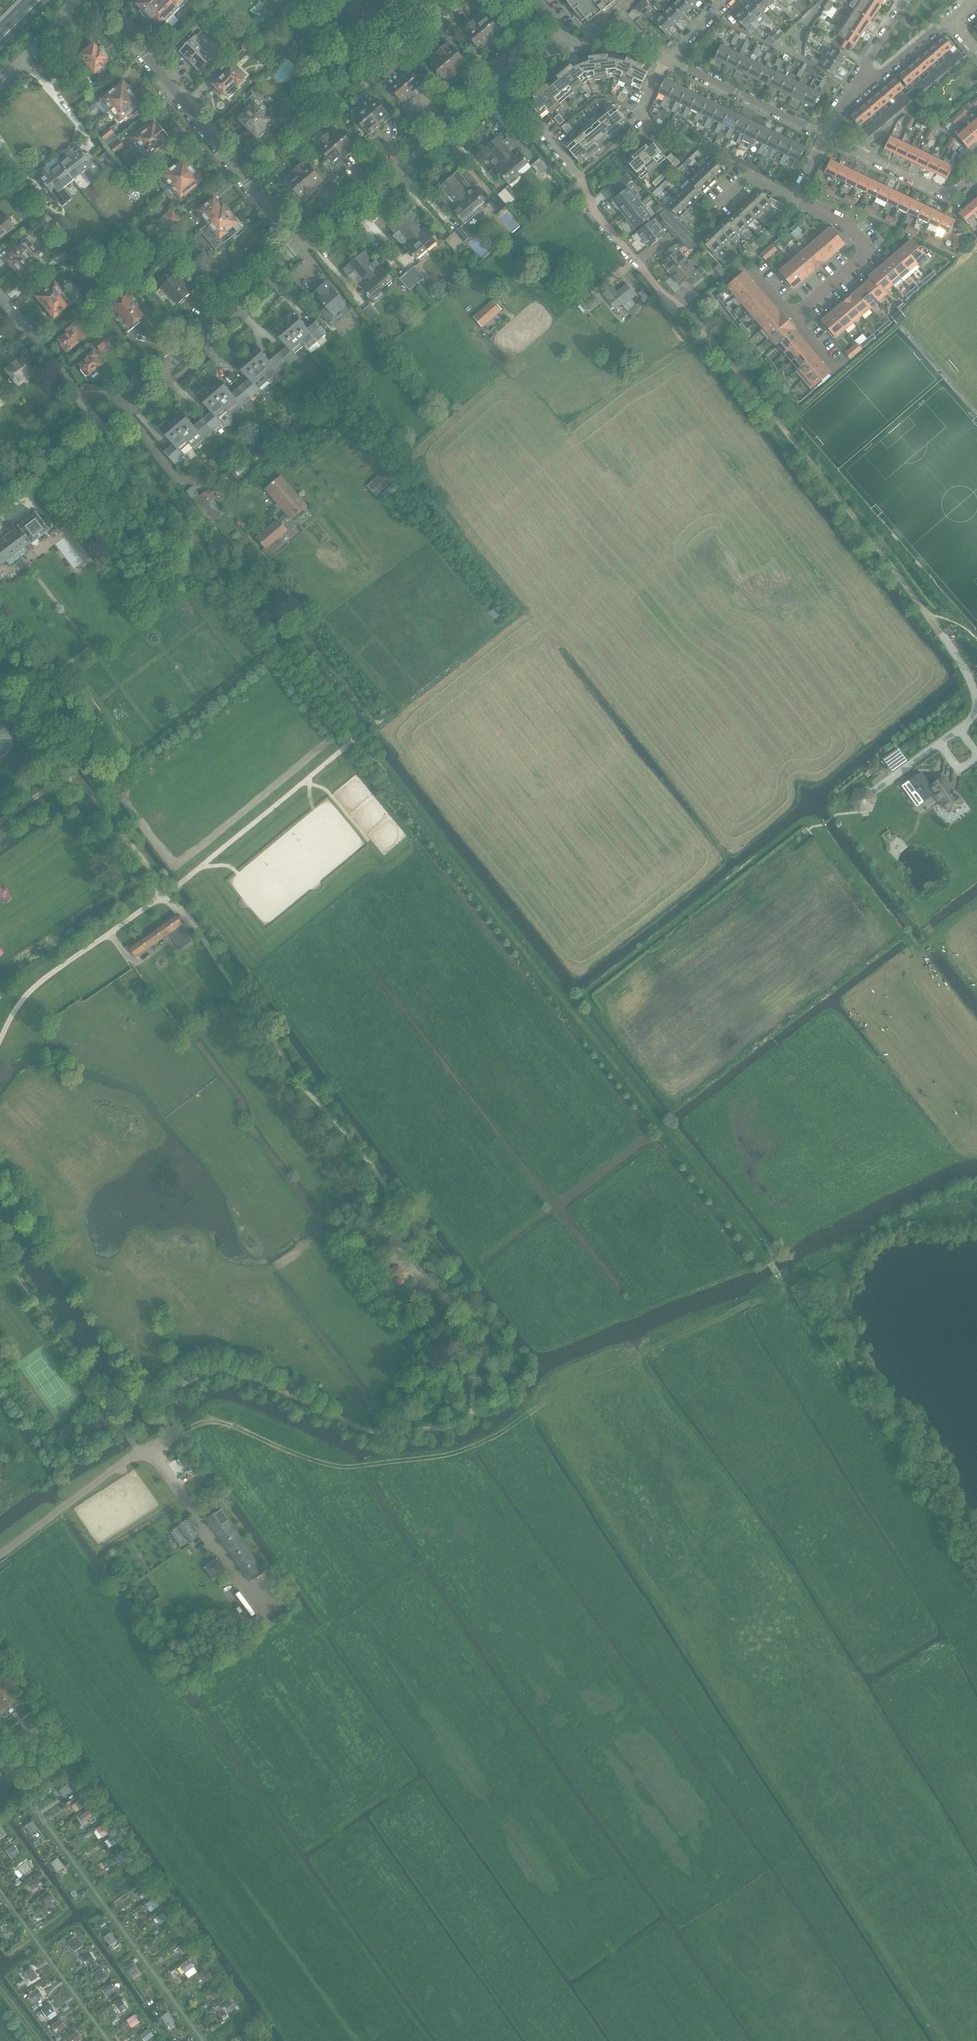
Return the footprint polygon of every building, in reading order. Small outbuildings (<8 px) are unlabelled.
[(173,17),(157,0),(143,0),(139,4),(139,7),(142,9),(139,12),(150,24),(153,21),(161,29),(168,23),(172,27),(179,20),(174,16),(173,17)] [(174,16),(185,5),(180,0),(157,0),(173,17),(174,16)] [(570,0),(567,3),(574,11),(577,8),(588,22),(596,16),(602,12),(602,11),(606,9),(612,4),(617,0),(571,0),(570,0)] [(647,3),(650,0),(643,0),(634,8),(639,13),(649,4),(647,3)] [(692,9),(683,0),(681,0),(673,7),(683,18),(692,9)] [(700,1),(699,0),(683,0),(692,9),(700,1)] [(773,4),(769,0),(756,0),(754,2),(764,12),(769,7),(773,11),(776,8),(773,4)] [(782,3),(787,8),(791,5),(786,0),(785,0),(782,3)] [(883,4),(877,0),(862,0),(861,2),(878,12),(883,4)] [(654,5),(660,11),(663,8),(658,2),(654,5)] [(756,21),(764,12),(754,2),(746,10),(756,21)] [(872,21),(878,12),(861,2),(856,10),(872,21)] [(209,16),(218,7),(213,3),(205,12),(209,16)] [(832,8),(827,4),(825,7),(825,8),(823,12),(823,13),(823,14),(828,17),(828,16),(827,15),(832,8)] [(674,26),(683,18),(673,7),(665,16),(674,26)] [(776,8),(773,11),(779,17),(782,14),(776,8)] [(747,29),(756,21),(746,10),(737,19),(747,29)] [(867,29),(872,21),(856,10),(850,19),(867,29)] [(665,16),(660,20),(655,15),(654,16),(651,18),(656,23),(656,24),(666,34),(674,26),(665,16)] [(774,22),(768,16),(764,19),(770,25),(774,22)] [(486,19),(477,27),(489,41),(492,44),(502,36),(487,19),(486,19)] [(861,38),(867,29),(850,19),(844,27),(861,38)] [(474,23),(464,32),(479,48),(489,41),(477,27),(474,23)] [(856,46),(861,38),(844,27),(839,36),(843,38),(849,42),(856,46)] [(205,45),(210,40),(201,32),(197,37),(196,36),(181,52),(190,61),(205,45)] [(828,48),(834,40),(826,35),(823,40),(824,40),(821,44),(828,48)] [(845,49),(849,42),(843,38),(840,44),(839,45),(845,49)] [(944,38),(936,44),(944,54),(954,65),(959,61),(964,57),(958,50),(957,51),(953,54),(949,50),(951,48),(952,48),(944,38)] [(362,45),(356,39),(351,44),(357,50),(362,45)] [(839,45),(840,44),(834,40),(828,48),(834,52),(830,58),(842,66),(849,55),(843,52),(845,49),(839,45)] [(249,52),(241,44),(230,55),(238,63),(249,52)] [(373,53),(377,50),(371,44),(367,47),(373,53)] [(454,70),(464,61),(448,44),(439,53),(442,57),(454,70),(457,74),(454,70)] [(941,57),(945,61),(940,65),(947,72),(950,69),(954,65),(944,54),(936,44),(928,51),(936,60),(941,57)] [(205,45),(190,61),(199,70),(215,55),(205,45)] [(732,51),(728,49),(722,46),(715,59),(726,64),(732,51)] [(105,73),(111,68),(106,62),(108,60),(101,52),(99,54),(94,47),(90,51),(86,50),(82,53),(81,58),(95,76),(103,70),(105,73)] [(743,57),(746,52),(742,50),(740,55),(732,51),(726,64),(737,69),(743,57)] [(939,78),(943,74),(943,75),(947,72),(940,65),(937,68),(933,63),(936,60),(928,51),(920,57),(929,67),(939,78)] [(614,74),(617,57),(608,55),(607,53),(589,55),(589,57),(580,61),(587,77),(594,76),(594,80),(608,79),(607,75),(614,74)] [(737,69),(748,75),(754,62),(757,57),(753,55),(751,60),(743,57),(737,69)] [(308,60),(303,56),(295,66),(300,70),(308,60)] [(641,87),(650,69),(644,66),(645,64),(628,56),(627,58),(617,57),(614,74),(621,77),(619,80),(631,86),(633,83),(641,87)] [(447,83),(457,74),(454,70),(442,57),(431,66),(447,83)] [(920,57),(913,64),(921,73),(926,69),(930,74),(926,78),(932,84),(935,81),(939,78),(929,67),(920,57)] [(835,76),(842,66),(830,58),(823,68),(835,76)] [(759,80),(765,67),(768,62),(764,60),(761,65),(754,62),(748,75),(759,80)] [(582,81),(587,77),(580,61),(571,65),(570,63),(555,75),(557,77),(552,81),(564,96),(571,90),(574,93),(584,84),(582,81)] [(918,76),(921,73),(913,64),(905,71),(913,80),(924,91),(928,87),(932,84),(926,78),(922,81),(918,76)] [(244,82),(248,78),(237,67),(216,87),(217,89),(215,92),(221,97),(223,95),(226,98),(227,96),(230,100),(240,90),(239,89),(245,83),(244,82)] [(770,86),(776,73),(765,67),(759,80),(770,86)] [(913,87),(909,91),(915,99),(919,95),(924,91),(913,80),(905,71),(899,76),(907,86),(907,85),(909,83),(913,87)] [(425,90),(424,89),(409,72),(400,81),(396,76),(400,81),(412,95),(415,98),(425,90)] [(400,81),(396,76),(393,73),(383,81),(386,85),(402,103),(412,95),(400,81)] [(781,91),(787,78),(776,73),(770,86),(781,91)] [(787,78),(781,91),(792,96),(799,83),(787,78)] [(335,79),(330,84),(334,89),(340,85),(335,79)] [(896,79),(888,85),(896,94),(906,106),(911,102),(915,99),(909,91),(904,95),(901,90),(903,88),(903,89),(904,88),(896,79)] [(670,98),(676,85),(665,80),(659,93),(666,96),(661,106),(665,108),(670,98)] [(558,102),(564,96),(552,81),(547,85),(546,83),(540,88),(532,96),(533,97),(528,102),(540,116),(547,110),(550,113),(560,105),(558,102)] [(803,101),(809,88),(799,83),(792,96),(803,101)] [(105,98),(97,104),(105,115),(110,111),(111,112),(132,95),(132,94),(131,94),(133,93),(132,92),(132,91),(130,87),(128,88),(128,87),(126,88),(123,84),(118,88),(118,87),(105,98)] [(680,104),(687,91),(676,85),(670,98),(677,102),(672,111),(676,113),(680,104)] [(893,98),(897,102),(892,106),(898,113),(902,110),(902,109),(906,106),(896,94),(888,85),(880,91),(889,101),(893,98)] [(821,94),(823,89),(819,87),(817,92),(809,88),(803,101),(814,107),(821,94)] [(691,109),(698,96),(687,91),(680,104),(687,107),(683,117),(687,118),(691,109)] [(880,91),(873,98),(881,107),(891,119),(895,115),(895,116),(898,113),(892,106),(889,109),(885,104),(889,101),(880,91)] [(627,95),(627,94),(622,92),(618,99),(624,102),(627,95)] [(240,118),(239,119),(249,129),(265,112),(268,109),(263,104),(262,103),(262,101),(259,98),(255,98),(251,94),(242,104),(247,109),(239,117),(240,118)] [(132,95),(111,112),(116,119),(114,120),(118,125),(124,121),(137,111),(137,110),(141,107),(138,102),(140,100),(136,95),(133,96),(132,95)] [(702,114),(708,101),(698,96),(691,109),(698,112),(693,122),(697,124),(702,114)] [(377,125),(387,116),(371,98),(361,107),(364,111),(377,125),(380,129),(377,125)] [(887,122),(891,119),(881,107),(873,98),(866,104),(874,114),(878,110),(882,115),(878,118),(884,125),(887,122)] [(713,119),(719,106),(708,101),(702,114),(709,117),(704,127),(708,129),(713,119)] [(866,104),(858,111),(866,120),(875,132),(880,128),(884,125),(878,118),(874,121),(870,117),(874,114),(866,104)] [(724,125),(730,112),(719,106),(713,119),(720,123),(715,132),(719,134),(724,125)] [(628,122),(619,112),(615,107),(608,113),(606,110),(595,119),(598,122),(591,128),(603,143),(608,139),(610,140),(624,128),(623,126),(628,122)] [(957,115),(961,119),(967,114),(964,110),(957,115)] [(371,137),(380,129),(377,125),(364,111),(355,119),(371,137)] [(859,127),(859,126),(861,124),(865,129),(861,132),(861,133),(867,140),(871,136),(875,132),(866,120),(858,111),(850,117),(859,127)] [(265,112),(249,129),(258,138),(269,128),(270,129),(276,123),(279,120),(273,114),(270,117),(265,112)] [(730,139),(734,130),(741,117),(730,112),(724,125),(731,128),(726,138),(730,139)] [(565,121),(564,120),(559,114),(555,118),(560,125),(565,121)] [(955,124),(961,119),(957,115),(951,121),(955,124)] [(740,145),(752,122),(741,117),(734,130),(742,133),(737,143),(740,145)] [(87,121),(91,127),(95,124),(91,118),(87,121)] [(969,128),(976,137),(976,121),(969,128)] [(752,122),(743,140),(750,144),(748,148),(751,150),(756,140),(762,127),(752,122)] [(141,151),(163,133),(163,132),(163,131),(163,129),(161,126),(159,126),(159,125),(157,126),(155,123),(149,127),(149,126),(136,137),(131,141),(135,145),(137,144),(141,151)] [(572,130),(568,124),(567,123),(562,127),(567,134),(572,130)] [(114,133),(109,127),(100,135),(105,141),(114,133)] [(762,155),(767,145),(773,132),(762,127),(756,140),(763,144),(758,153),(762,155)] [(599,146),(603,143),(591,128),(584,133),(582,130),(571,139),(574,142),(567,148),(579,163),(584,159),(586,160),(600,148),(599,146)] [(976,141),(976,137),(969,128),(958,137),(969,149),(976,141)] [(326,137),(327,137),(322,131),(312,139),(317,145),(315,147),(332,163),(341,156),(344,160),(346,159),(326,137)] [(777,151),(784,138),(773,132),(767,145),(774,149),(769,159),(773,160),(777,151)] [(166,149),(172,145),(168,140),(170,138),(166,133),(164,135),(163,133),(141,151),(146,157),(145,158),(149,163),(153,159),(154,160),(166,150),(166,149)] [(326,137),(346,159),(355,151),(339,133),(330,141),(327,137),(326,137)] [(492,143),(518,173),(529,163),(518,149),(517,149),(509,138),(506,141),(501,135),(492,143)] [(106,145),(110,149),(111,149),(115,154),(124,146),(117,137),(106,145)] [(896,154),(902,142),(891,137),(886,149),(896,154)] [(784,166),(788,156),(795,143),(784,138),(777,151),(785,154),(780,164),(784,166)] [(657,162),(664,156),(652,141),(646,146),(645,144),(631,156),(632,158),(627,162),(639,177),(646,171),(649,174),(659,165),(657,162)] [(906,159),(912,147),(902,142),(896,154),(906,159)] [(492,143),(481,152),(487,158),(491,154),(495,159),(491,163),(496,168),(494,169),(507,183),(510,186),(521,176),(518,173),(492,143)] [(795,171),(799,161),(806,148),(795,143),(788,156),(795,159),(791,169),(795,171)] [(917,164),(922,152),(912,147),(906,159),(917,164)] [(68,157),(59,164),(74,182),(83,175),(91,184),(102,176),(96,169),(80,148),(77,150),(76,148),(67,156),(68,157)] [(927,169),(933,157),(922,152),(917,164),(927,169)] [(681,163),(680,163),(672,154),(667,158),(673,164),(669,168),(672,172),(681,163)] [(167,160),(164,156),(157,162),(160,166),(167,160)] [(937,174),(943,162),(933,157),(927,169),(937,174)] [(704,166),(717,178),(725,171),(712,158),(704,166)] [(532,166),(542,177),(549,170),(540,159),(532,166)] [(166,175),(161,178),(165,184),(167,182),(172,188),(172,189),(194,172),(193,171),(193,170),(192,169),(193,167),(191,165),(190,165),(189,163),(188,164),(184,160),(179,164),(178,164),(166,174),(166,175)] [(836,177),(842,165),(831,160),(826,172),(836,177)] [(954,167),(953,167),(943,162),(937,174),(948,179),(954,167)] [(41,178),(39,180),(55,200),(59,197),(62,201),(69,195),(65,190),(74,182),(59,164),(58,165),(57,164),(50,170),(51,171),(46,175),(44,172),(40,176),(41,178)] [(310,191),(320,181),(304,164),(295,173),(298,177),(314,195),(310,191)] [(846,182),(852,170),(842,165),(836,177),(846,182)] [(709,186),(717,178),(704,166),(697,173),(709,186)] [(143,167),(132,176),(137,182),(142,178),(148,173),(143,167)] [(857,187),(862,175),(852,170),(846,182),(857,187)] [(172,189),(166,194),(172,201),(177,197),(181,201),(185,198),(185,199),(198,189),(197,188),(203,184),(199,179),(201,177),(197,172),(195,173),(194,172),(172,189)] [(457,173),(446,182),(472,212),(475,215),(476,217),(482,212),(481,211),(487,206),(458,172),(457,173)] [(701,193),(709,186),(697,173),(689,180),(701,193)] [(656,186),(665,178),(662,175),(653,183),(656,186)] [(867,192),(873,180),(862,175),(857,187),(867,192)] [(304,202),(314,195),(298,177),(288,184),(304,202)] [(142,178),(137,182),(143,190),(148,185),(142,178)] [(703,195),(701,193),(689,180),(688,181),(690,183),(683,190),(695,202),(703,195)] [(877,198),(883,185),(873,180),(867,192),(877,198)] [(6,195),(8,193),(14,188),(8,181),(0,187),(6,195)] [(446,182),(435,192),(449,208),(461,222),(464,225),(475,215),(472,212),(446,182)] [(887,203),(893,190),(883,185),(877,198),(887,203)] [(8,193),(12,199),(20,193),(16,187),(14,188),(8,193)] [(498,195),(508,206),(516,200),(506,188),(498,195)] [(629,188),(613,200),(624,214),(640,202),(629,188)] [(687,210),(695,202),(683,190),(675,197),(687,210)] [(898,208),(903,195),(893,190),(887,203),(898,208)] [(768,200),(763,195),(759,191),(751,198),(763,211),(770,205),(772,206),(784,213),(787,206),(770,198),(768,200)] [(500,213),(508,206),(498,195),(490,201),(500,213)] [(908,213),(914,200),(903,195),(898,208),(908,213)] [(679,218),(687,210),(675,197),(667,205),(679,218)] [(756,218),(763,211),(751,198),(744,205),(756,218)] [(969,207),(976,216),(976,199),(969,207)] [(201,231),(227,211),(225,207),(222,209),(214,200),(198,212),(199,214),(199,216),(202,219),(203,219),(208,225),(201,230),(201,231)] [(918,218),(924,206),(914,200),(908,213),(918,218)] [(640,202),(624,214),(635,229),(651,217),(640,202)] [(748,226),(756,218),(744,205),(736,213),(748,226)] [(929,223),(935,211),(924,206),(918,218),(929,223)] [(669,227),(677,220),(665,207),(658,213),(664,219),(663,221),(669,227)] [(976,217),(976,216),(969,207),(960,214),(968,224),(976,217)] [(169,223),(178,215),(173,210),(164,217),(169,223)] [(239,223),(237,224),(227,211),(201,231),(216,250),(243,229),(239,223)] [(939,228),(945,216),(935,211),(929,223),(939,228)] [(412,212),(401,221),(427,251),(438,241),(427,227),(421,232),(413,222),(417,217),(412,212)] [(740,233),(748,226),(736,213),(728,221),(740,233)] [(172,227),(181,220),(178,215),(169,223),(172,227)] [(8,222),(3,216),(0,218),(0,240),(14,229),(8,222)] [(58,222),(66,232),(71,238),(78,232),(65,216),(58,222)] [(957,221),(955,221),(945,216),(939,228),(946,232),(944,237),(949,240),(955,239),(956,239),(956,235),(956,229),(953,228),(957,221)] [(740,233),(728,221),(726,219),(718,227),(731,239),(738,232),(739,234),(740,233)] [(644,241),(649,247),(661,238),(655,231),(659,228),(654,221),(652,223),(649,220),(636,230),(641,237),(639,238),(643,242),(644,241)] [(66,232),(58,222),(57,221),(51,227),(58,236),(59,235),(60,236),(66,232)] [(401,221),(390,230),(395,235),(393,237),(402,245),(403,244),(404,246),(403,247),(415,260),(427,251),(401,221)] [(453,234),(463,245),(470,239),(460,227),(453,234)] [(723,247),(731,239),(718,227),(711,234),(723,247)] [(838,247),(845,241),(833,227),(822,237),(835,252),(839,248),(838,247)] [(72,238),(71,238),(66,232),(60,236),(66,243),(72,238)] [(455,252),(463,245),(453,234),(445,240),(455,252)] [(715,255),(723,247),(711,234),(702,242),(715,255)] [(956,239),(955,239),(955,249),(963,249),(963,234),(956,235),(956,239)] [(827,259),(835,252),(822,237),(814,244),(827,259)] [(12,260),(9,262),(16,270),(17,271),(33,258),(37,255),(31,248),(33,246),(30,242),(26,246),(12,256),(13,258),(11,259),(12,260)] [(679,251),(684,247),(680,242),(675,246),(675,245),(667,252),(671,256),(663,263),(672,274),(687,261),(679,251)] [(928,260),(925,256),(918,248),(913,242),(909,246),(908,245),(903,249),(916,264),(920,268),(928,260)] [(823,262),(827,259),(814,244),(805,251),(819,266),(823,262)] [(765,260),(777,250),(772,245),(761,255),(765,260)] [(925,256),(931,251),(921,246),(918,248),(925,256)] [(908,271),(916,264),(903,249),(895,256),(908,271)] [(377,260),(371,265),(367,261),(371,257),(366,251),(355,260),(381,290),(393,280),(381,266),(377,260)] [(814,270),(819,266),(805,251),(797,258),(810,273),(814,270)] [(900,278),(908,271),(895,256),(887,263),(900,278)] [(33,258),(17,271),(23,279),(26,277),(26,278),(28,276),(29,278),(43,268),(39,262),(37,264),(33,258)] [(802,280),(810,273),(797,258),(789,265),(802,280)] [(370,299),(381,290),(355,260),(345,270),(350,275),(355,271),(363,281),(358,286),(370,299)] [(700,268),(696,272),(687,261),(672,274),(680,285),(688,278),(692,283),(700,277),(699,276),(704,273),(700,268)] [(196,262),(186,270),(197,284),(207,276),(196,262)] [(892,285),(900,278),(887,263),(879,270),(892,285)] [(798,284),(802,280),(789,265),(778,274),(790,288),(797,282),(798,284)] [(407,273),(417,284),(425,277),(415,266),(407,273)] [(727,273),(723,269),(718,273),(722,277),(727,273)] [(884,292),(892,285),(879,270),(871,276),(884,292)] [(410,291),(417,284),(407,273),(400,279),(410,291)] [(184,298),(190,293),(183,285),(185,284),(176,274),(158,291),(175,310),(186,300),(184,298)] [(746,279),(743,275),(742,274),(728,286),(736,295),(751,282),(747,278),(746,279)] [(886,294),(884,292),(871,276),(870,277),(872,279),(864,286),(877,301),(886,294)] [(328,281),(317,291),(321,296),(318,298),(326,307),(319,313),(332,328),(349,312),(344,307),(346,305),(331,288),(333,287),(328,281)] [(743,303),(758,290),(751,282),(736,295),(743,303)] [(38,298),(37,299),(42,305),(43,304),(46,308),(66,293),(70,290),(69,289),(65,292),(59,284),(57,284),(56,283),(37,297),(38,298)] [(633,317),(640,310),(632,300),(637,296),(627,285),(617,293),(613,287),(609,291),(608,289),(603,293),(604,294),(603,295),(616,310),(622,305),(633,317)] [(869,308),(877,301),(864,286),(856,293),(869,308)] [(66,293),(46,308),(49,312),(48,313),(53,319),(54,318),(55,319),(73,304),(73,303),(73,301),(72,300),(80,294),(74,287),(70,290),(66,293)] [(643,290),(639,293),(645,301),(650,298),(643,290)] [(750,311),(765,298),(758,290),(743,303),(750,311)] [(861,315),(869,308),(856,293),(852,296),(848,300),(861,315)] [(140,323),(138,321),(143,317),(134,306),(132,303),(134,302),(127,295),(114,306),(115,306),(110,311),(116,318),(128,333),(140,323)] [(757,320),(772,307),(765,298),(750,311),(757,320)] [(853,322),(861,315),(848,300),(843,304),(840,307),(853,322)] [(482,326),(501,310),(493,301),(474,317),(482,326)] [(352,312),(356,309),(351,304),(348,307),(352,312)] [(380,316),(370,305),(362,311),(372,323),(380,316)] [(760,331),(779,315),(772,307),(757,320),(764,328),(760,331)] [(844,329),(853,322),(840,307),(831,314),(844,329)] [(833,339),(844,329),(831,314),(827,318),(828,319),(821,325),(833,339)] [(284,322),(308,350),(326,333),(314,319),(305,327),(295,315),(286,324),(284,322)] [(784,317),(782,318),(779,315),(760,331),(767,340),(771,336),(788,322),(784,317)] [(307,350),(308,350),(284,322),(274,331),(286,344),(276,352),(289,366),(298,358),(292,351),(301,343),(307,350)] [(790,328),(792,327),(788,322),(771,336),(778,345),(794,331),(790,328)] [(68,335),(60,342),(63,345),(61,347),(66,354),(84,340),(78,333),(79,332),(74,325),(65,331),(68,335)] [(785,353),(801,340),(794,331),(778,345),(785,353)] [(100,349),(114,338),(109,332),(95,342),(100,349)] [(792,361),(808,348),(801,340),(785,353),(792,361)] [(850,359),(861,349),(857,344),(846,353),(850,359)] [(795,372),(815,356),(808,348),(792,361),(799,369),(795,372)] [(270,382),(289,366),(276,352),(267,359),(258,349),(248,357),(246,355),(270,382)] [(93,379),(100,373),(97,369),(102,365),(102,364),(106,361),(101,355),(99,356),(94,350),(87,356),(88,358),(80,365),(83,368),(80,370),(86,378),(89,376),(89,375),(93,379)] [(269,382),(270,382),(246,355),(236,363),(248,376),(238,384),(251,398),(260,390),(254,383),(263,375),(269,382)] [(4,369),(8,376),(13,385),(32,373),(27,366),(32,363),(27,356),(23,359),(22,357),(4,369)] [(803,381),(822,364),(815,356),(795,372),(803,381)] [(825,369),(824,367),(822,364),(803,381),(812,392),(830,376),(824,370),(825,369)] [(251,398),(238,384),(230,392),(220,381),(211,389),(209,387),(208,387),(232,415),(251,398)] [(231,415),(232,415),(208,387),(198,396),(209,409),(200,417),(213,431),(222,423),(216,416),(225,408),(231,415)] [(213,431),(200,417),(191,424),(182,414),(172,422),(170,420),(194,447),(213,431)] [(194,448),(194,447),(170,420),(161,428),(172,441),(163,449),(175,463),(184,455),(179,448),(188,441),(194,448)] [(376,495),(387,485),(394,479),(387,470),(369,486),(376,495)] [(279,477),(265,489),(264,490),(285,515),(277,522),(277,521),(255,539),(263,549),(285,532),(286,533),(295,526),(290,521),(305,508),(279,477)] [(197,511),(199,510),(211,525),(224,515),(212,500),(213,499),(207,490),(190,503),(197,511)] [(48,530),(34,512),(17,525),(17,526),(0,539),(0,566),(48,530)] [(199,573),(197,570),(195,572),(186,559),(177,566),(188,580),(197,574),(197,575),(199,573)] [(10,746),(12,738),(10,730),(5,724),(0,722),(0,757),(6,753),(10,746)] [(920,773),(909,781),(923,801),(933,794),(938,801),(940,800),(949,812),(952,810),(954,811),(958,808),(959,805),(962,803),(952,790),(951,791),(941,778),(929,787),(920,773)] [(176,914),(129,947),(136,957),(170,934),(181,949),(192,941),(185,932),(187,931),(176,914)] [(252,1552),(225,1513),(221,1509),(206,1519),(237,1563),(245,1574),(250,1582),(264,1572),(259,1565),(259,1564),(251,1553),(252,1552)] [(196,1529),(190,1519),(189,1518),(177,1526),(173,1529),(177,1534),(181,1532),(188,1542),(200,1534),(196,1529)] [(145,1586),(141,1589),(146,1597),(150,1595),(149,1593),(152,1591),(149,1586),(146,1588),(145,1586)] [(8,1677),(3,1670),(0,1672),(0,1710),(17,1698),(4,1681),(8,1677)] [(63,1796),(72,1790),(68,1783),(58,1789),(63,1796)] [(84,1796),(76,1802),(81,1809),(89,1803),(84,1796)] [(86,1823),(95,1816),(90,1809),(81,1816),(86,1823)] [(24,1825),(31,1835),(39,1829),(32,1820),(24,1825)] [(104,1836),(112,1831),(106,1822),(98,1827),(104,1836)] [(115,1833),(108,1838),(113,1846),(121,1841),(115,1833)] [(5,1850),(12,1859),(20,1853),(13,1844),(5,1850)] [(131,1858),(125,1850),(117,1854),(123,1863),(131,1858)] [(65,1867),(58,1858),(51,1863),(57,1872),(65,1867)] [(19,1867),(25,1876),(33,1871),(26,1862),(19,1867)] [(44,1885),(37,1877),(28,1883),(33,1889),(37,1886),(39,1888),(44,1885)] [(146,1886),(137,1892),(142,1898),(151,1892),(146,1886)] [(57,1902),(50,1893),(43,1898),(49,1907),(57,1902)] [(151,1911),(160,1905),(155,1898),(146,1904),(151,1911)] [(161,1924),(165,1921),(169,1918),(164,1912),(156,1917),(161,1924)] [(176,1926),(169,1930),(175,1938),(182,1933),(176,1926)] [(105,1937),(111,1945),(118,1940),(111,1931),(105,1937)] [(76,1951),(83,1945),(77,1937),(70,1942),(76,1951)] [(185,1941),(179,1947),(183,1952),(190,1947),(185,1941)] [(88,1965),(96,1959),(90,1951),(82,1957),(88,1965)] [(186,1973),(195,1966),(189,1959),(180,1966),(186,1973)] [(138,1969),(133,1962),(126,1967),(131,1973),(138,1969)] [(30,1981),(41,1974),(34,1966),(24,1973),(30,1981)] [(94,1972),(101,1981),(108,1976),(102,1967),(94,1972)] [(206,1981),(213,1977),(207,1968),(200,1973),(206,1981)] [(106,1988),(111,1995),(118,1990),(113,1983),(106,1988)] [(39,1997),(48,1991),(44,1985),(35,1991),(39,1997)] [(214,1999),(223,1992),(217,1985),(208,1991),(214,1999)] [(222,2003),(227,2010),(234,2005),(229,1998),(222,2003)] [(121,2012),(128,2007),(123,1999),(116,2005),(121,2012)] [(46,2017),(55,2010),(50,2003),(41,2009),(46,2017)] [(176,2021),(169,2012),(162,2017),(168,2026),(176,2021)] [(133,2027),(141,2022),(135,2014),(128,2020),(133,2027)] [(60,2019),(51,2025),(56,2033),(66,2026),(60,2019)] [(155,2036),(150,2029),(141,2035),(145,2040),(148,2040),(155,2036)] [(67,2037),(70,2040),(78,2040),(82,2038),(77,2031),(67,2037)]
